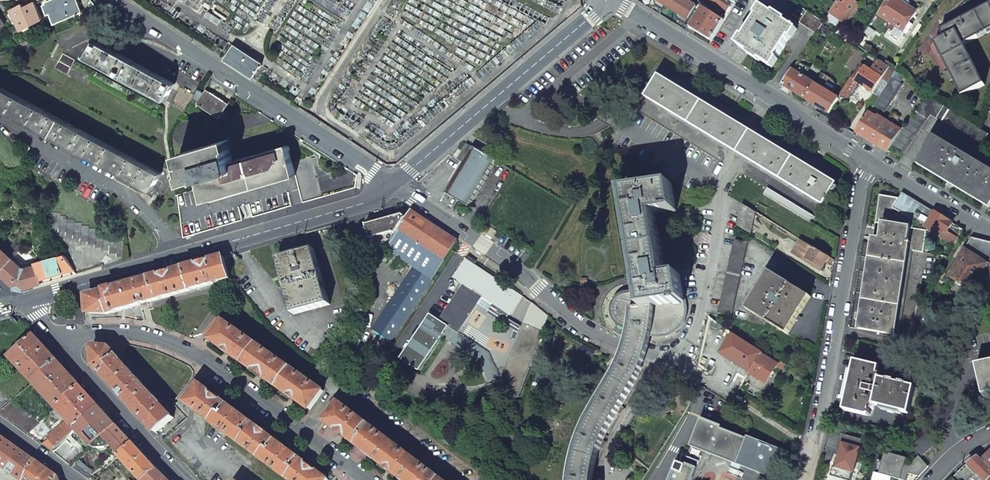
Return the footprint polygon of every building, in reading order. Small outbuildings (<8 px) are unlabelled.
[(47,3),(56,23),(82,12),(77,0),(53,0),(47,3)] [(655,6),(662,11),(665,6),(676,13),(678,20),(685,25),(696,6),(686,0),(654,0),(655,6)] [(734,4),(728,0),(704,0),(719,9),(715,15),(700,6),(687,26),(692,29),(711,41),(734,4)] [(830,14),(845,24),(859,4),(853,0),(839,0),(830,14)] [(879,15),(892,23),(888,28),(891,30),(893,31),(896,26),(903,31),(909,22),(916,12),(907,6),(900,2),(897,0),(889,0),(879,15)] [(21,5),(12,10),(22,30),(43,19),(35,3),(25,8),(23,4),(21,5)] [(964,45),(989,32),(989,6),(982,10),(977,13),(957,23),(954,24),(941,31),(944,38),(957,32),(964,45)] [(763,8),(738,46),(741,48),(746,51),(771,67),(796,29),(763,8)] [(807,12),(799,23),(817,34),(824,23),(807,12)] [(903,31),(896,26),(893,31),(891,30),(890,32),(901,39),(906,32),(909,30),(913,24),(909,22),(903,31)] [(953,79),(962,96),(985,86),(964,45),(957,32),(944,38),(935,43),(948,70),(946,71),(943,72),(950,81),(953,79)] [(95,41),(86,57),(166,100),(175,84),(170,81),(156,74),(158,71),(151,68),(150,70),(120,54),(122,52),(115,48),(114,51),(95,41)] [(231,63),(253,78),(262,63),(234,46),(224,59),(231,63)] [(63,53),(58,61),(71,68),(72,67),(75,60),(63,53)] [(884,76),(890,80),(892,78),(896,72),(878,60),(871,71),(860,64),(841,94),(847,99),(858,83),(873,93),(882,80),(884,76)] [(793,71),(804,78),(809,69),(798,62),(793,71)] [(71,68),(68,75),(86,85),(91,77),(72,67),(71,68)] [(792,70),(782,85),(794,92),(806,99),(815,84),(804,78),(793,71),(792,70)] [(822,75),(815,84),(825,90),(831,81),(822,75)] [(660,76),(646,99),(691,126),(738,154),(783,181),(824,206),(837,184),(813,169),(796,159),(775,146),(751,131),(727,117),(705,103),(682,90),(660,76)] [(890,80),(873,106),(884,113),(903,85),(892,78),(890,80)] [(815,84),(806,99),(818,107),(829,114),(839,99),(825,90),(815,84)] [(152,190),(161,174),(0,87),(0,108),(152,190)] [(198,89),(192,98),(199,102),(197,103),(220,118),(228,103),(206,90),(204,92),(203,92),(198,89)] [(892,146),(904,153),(930,115),(981,147),(988,135),(927,96),(902,131),(892,146)] [(623,129),(614,145),(698,197),(719,161),(635,110),(623,129)] [(887,125),(868,114),(856,132),(875,144),(888,152),(892,146),(902,131),(888,122),(887,125)] [(919,162),(950,181),(987,204),(989,205),(989,171),(934,137),(919,162)] [(178,194),(185,237),(243,220),(321,197),(310,156),(292,161),(287,145),(233,161),(229,149),(231,148),(228,139),(180,153),(186,172),(184,172),(186,182),(202,178),(204,186),(178,194)] [(464,164),(446,194),(469,208),(497,161),(473,148),(465,160),(464,164)] [(643,290),(646,308),(654,306),(684,301),(681,281),(680,275),(665,277),(655,214),(676,211),(675,205),(672,184),(627,192),(643,290)] [(768,189),(764,195),(813,224),(817,218),(768,189)] [(898,199),(893,208),(911,219),(925,227),(926,226),(935,213),(931,210),(902,193),(898,199)] [(880,196),(874,231),(881,232),(882,223),(911,227),(911,219),(893,208),(898,199),(880,196)] [(743,204),(738,226),(751,234),(756,213),(743,204)] [(414,267),(373,330),(391,342),(452,249),(457,241),(411,211),(410,213),(398,216),(367,225),(371,239),(374,252),(387,248),(414,267)] [(52,213),(51,228),(58,228),(59,232),(66,231),(66,235),(73,235),(73,238),(80,238),(80,241),(87,241),(87,244),(94,244),(94,247),(102,247),(102,250),(109,250),(109,253),(116,253),(116,257),(124,257),(124,241),(117,241),(117,238),(110,238),(110,235),(103,235),(103,232),(96,231),(96,229),(88,228),(88,225),(81,225),(81,222),(74,222),(74,219),(67,219),(67,216),(60,216),(60,213),(52,213)] [(953,224),(935,213),(926,226),(941,235),(955,244),(958,239),(947,232),(953,224)] [(872,240),(859,329),(897,335),(911,250),(923,253),(926,231),(911,228),(911,227),(882,223),(881,232),(880,239),(873,238),(872,240)] [(972,238),(964,249),(988,264),(988,263),(989,264),(989,260),(989,259),(989,242),(978,239),(972,238)] [(735,240),(718,314),(731,316),(748,243),(735,240)] [(802,241),(793,254),(821,271),(827,262),(831,264),(834,260),(802,241)] [(15,242),(8,250),(15,256),(22,248),(15,242)] [(12,259),(0,248),(0,271),(12,259)] [(296,254),(278,259),(294,314),(330,304),(314,248),(296,254)] [(988,264),(964,249),(947,276),(971,290),(977,281),(988,264)] [(40,278),(42,283),(48,282),(76,274),(64,255),(35,263),(36,266),(40,278)] [(87,297),(82,298),(84,312),(89,312),(91,314),(108,314),(230,279),(223,257),(204,262),(168,273),(103,291),(89,296),(87,297)] [(12,259),(0,271),(0,273),(2,275),(15,287),(22,289),(42,283),(40,278),(36,266),(32,267),(31,264),(24,266),(20,263),(18,265),(12,259)] [(430,315),(401,358),(420,370),(444,334),(448,336),(446,339),(479,361),(489,381),(499,376),(489,353),(459,333),(482,297),(510,315),(523,296),(480,268),(466,259),(446,291),(452,295),(461,282),(464,284),(439,321),(430,315)] [(988,264),(977,281),(979,282),(980,280),(987,283),(989,279),(989,264),(988,263),(988,264)] [(771,273),(748,310),(788,335),(801,313),(811,297),(771,273)] [(626,330),(629,330),(631,330),(633,323),(633,316),(634,310),(646,308),(643,290),(640,290),(631,290),(622,293),(617,295),(615,298),(612,303),(611,305),(611,307),(611,313),(613,319),(617,324),(619,327),(623,329),(626,330)] [(653,325),(651,336),(653,336),(655,337),(658,337),(662,337),(669,335),(673,333),(676,331),(678,329),(682,325),(685,319),(686,312),(687,301),(684,301),(654,306),(654,316),(653,325)] [(528,309),(498,388),(518,396),(549,316),(532,302),(528,309)] [(597,479),(595,479),(592,478),(595,463),(599,450),(600,447),(603,448),(607,443),(604,442),(602,441),(606,433),(612,421),(617,412),(620,414),(625,409),(622,408),(621,407),(635,382),(640,372),(644,359),(647,350),(651,336),(653,325),(654,316),(654,306),(646,308),(634,310),(633,316),(633,323),(631,330),(628,343),(627,346),(620,366),(615,376),(597,405),(587,426),(580,442),(577,451),(574,463),(572,475),(571,479),(597,479)] [(46,347),(35,335),(10,357),(33,383),(58,360),(46,347)] [(376,335),(371,343),(385,352),(390,344),(376,335)] [(733,335),(721,353),(751,372),(762,354),(763,353),(733,335)] [(94,346),(93,348),(94,365),(122,396),(155,433),(173,417),(110,348),(104,347),(94,346)] [(751,372),(748,376),(751,377),(752,375),(766,383),(777,364),(762,354),(751,372)] [(81,386),(58,360),(33,383),(56,408),(81,386)] [(851,382),(844,410),(869,415),(871,404),(877,378),(880,367),(855,361),(851,382)] [(983,395),(989,394),(989,362),(976,365),(983,395)] [(877,378),(871,404),(908,413),(914,387),(877,378)] [(186,403),(213,423),(290,479),(327,479),(328,479),(200,384),(186,403)] [(91,396),(81,386),(56,408),(67,420),(76,429),(100,407),(91,396)] [(0,394),(0,409),(8,400),(0,394)] [(18,407),(12,402),(1,412),(6,417),(7,417),(11,421),(12,421),(17,426),(18,425),(23,430),(24,429),(28,434),(42,421),(48,416),(43,411),(36,419),(35,417),(33,418),(29,413),(28,414),(24,410),(22,411),(19,406),(18,407)] [(326,422),(344,435),(403,479),(442,479),(340,403),(326,422)] [(104,411),(100,407),(76,429),(92,447),(104,437),(117,425),(104,411)] [(702,419),(692,444),(733,460),(732,462),(740,465),(740,463),(777,477),(787,452),(748,437),(747,438),(720,429),(721,426),(712,423),(702,419)] [(76,429),(67,420),(47,437),(42,444),(45,446),(52,451),(76,429)] [(50,430),(42,421),(28,434),(40,442),(50,430)] [(129,439),(117,425),(104,437),(120,455),(133,443),(129,439)] [(927,434),(912,447),(919,456),(921,458),(936,444),(927,434)] [(1,466),(16,446),(0,435),(0,465),(1,466)] [(84,455),(67,440),(54,452),(71,466),(75,463),(84,455)] [(133,443),(120,455),(119,455),(141,479),(144,479),(157,469),(146,458),(133,443)] [(20,479),(26,479),(35,460),(26,453),(16,446),(1,466),(20,479)] [(102,466),(88,451),(84,455),(75,463),(92,475),(102,466)] [(982,460),(979,456),(977,457),(989,470),(989,452),(982,460)] [(680,464),(696,470),(699,462),(683,456),(680,464)] [(873,479),(896,479),(901,479),(907,479),(908,474),(919,476),(921,475),(928,466),(919,456),(910,466),(906,465),(907,461),(887,456),(886,463),(878,461),(873,479)] [(984,479),(988,479),(989,478),(989,470),(977,457),(968,463),(984,479)] [(58,477),(53,472),(35,460),(26,479),(57,479),(58,477)] [(671,479),(693,479),(696,470),(680,464),(678,463),(671,479)] [(962,479),(979,479),(966,465),(956,474),(962,479)] [(157,469),(144,479),(168,479),(167,479),(157,469)]
